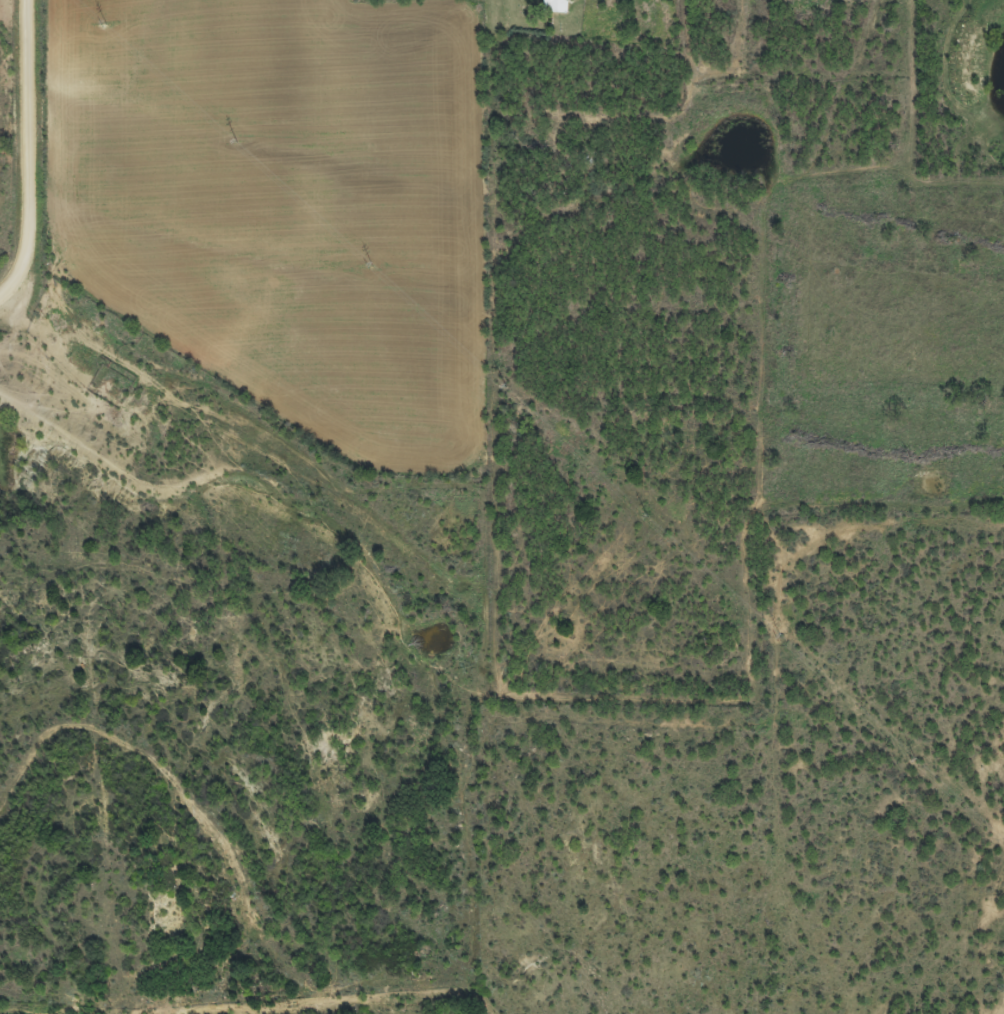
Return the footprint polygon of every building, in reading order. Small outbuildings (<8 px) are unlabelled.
[(541,20),(564,21),(565,0),(542,0),(541,20)]
